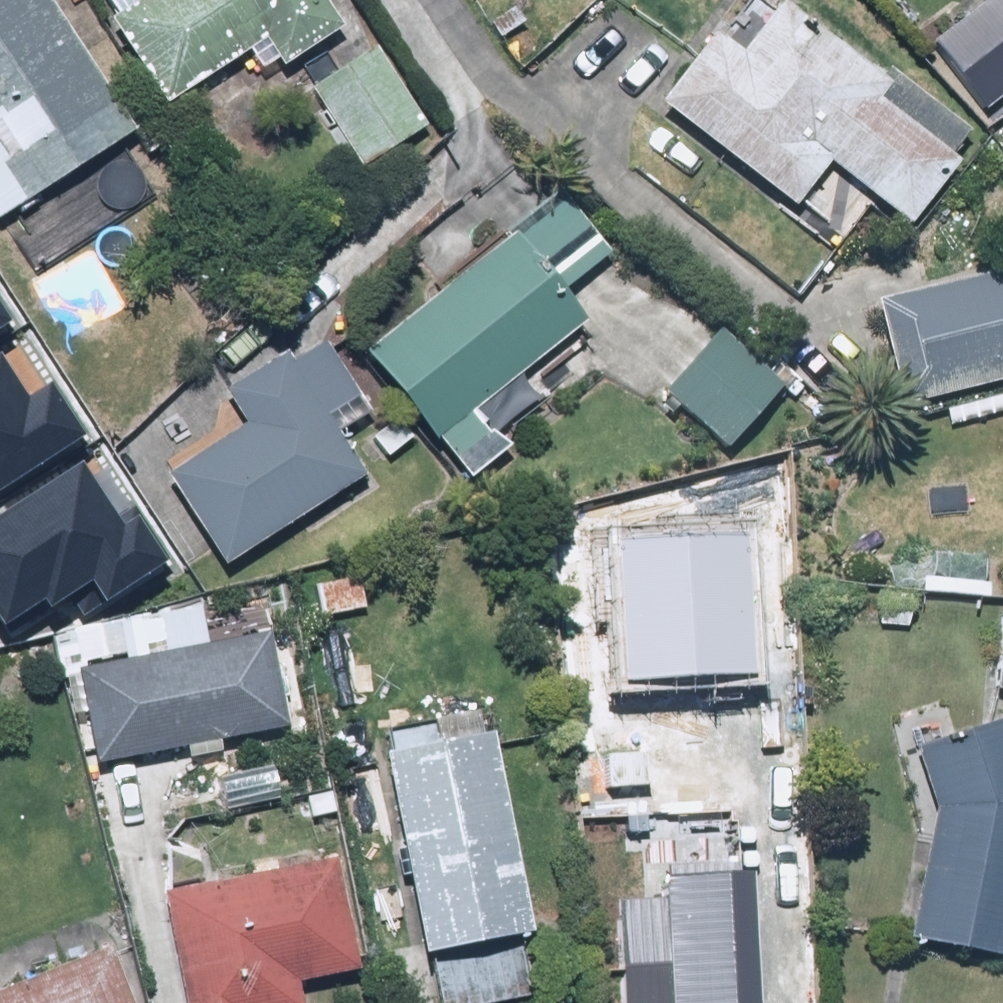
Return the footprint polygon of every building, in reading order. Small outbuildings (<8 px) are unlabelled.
[(33,0),(0,0),(0,216),(124,129),(33,0)] [(335,33),(315,0),(103,0),(116,20),(106,26),(153,102),(234,53),(252,83),(335,33)] [(776,0),(774,0),(735,49),(717,34),(655,113),(786,217),(822,171),(900,233),(953,165),(944,158),(962,135),(892,80),(886,87),(776,0)] [(987,2),(931,50),(987,115),(1002,102),(1002,14),(999,17),(987,2)] [(426,131),(373,50),(300,98),(353,179),(426,131)] [(604,259),(554,197),(367,348),(439,437),(583,321),(561,294),(604,259)] [(873,299),(898,411),(1002,387),(1002,270),(873,299)] [(19,322),(0,293),(0,334),(19,322)] [(782,389),(715,330),(656,396),(723,455),(782,389)] [(369,421),(309,332),(195,408),(216,439),(151,482),(214,578),(362,480),(338,442),(369,421)] [(89,433),(52,375),(23,393),(0,357),(0,489),(89,433)] [(7,623),(47,598),(55,611),(71,601),(82,618),(167,565),(136,517),(120,527),(80,465),(0,515),(0,611),(7,623)] [(619,543),(628,683),(757,675),(748,535),(619,543)] [(359,577),(304,586),(310,623),(365,614),(359,577)] [(188,613),(47,642),(73,766),(286,723),(270,641),(196,656),(188,613)] [(996,616),(994,700),(1002,700),(1002,617),(996,616)] [(908,761),(926,817),(903,951),(1002,967),(1002,728),(908,761)] [(415,961),(427,959),(436,1002),(517,1002),(531,1000),(481,737),(376,756),(415,961)] [(331,867),(159,894),(175,1002),(298,1002),(295,983),(348,975),(331,867)] [(628,1002),(767,1002),(760,869),(666,874),(667,898),(622,900),(628,1002)] [(105,955),(0,995),(0,1002),(123,1002),(105,955)]
